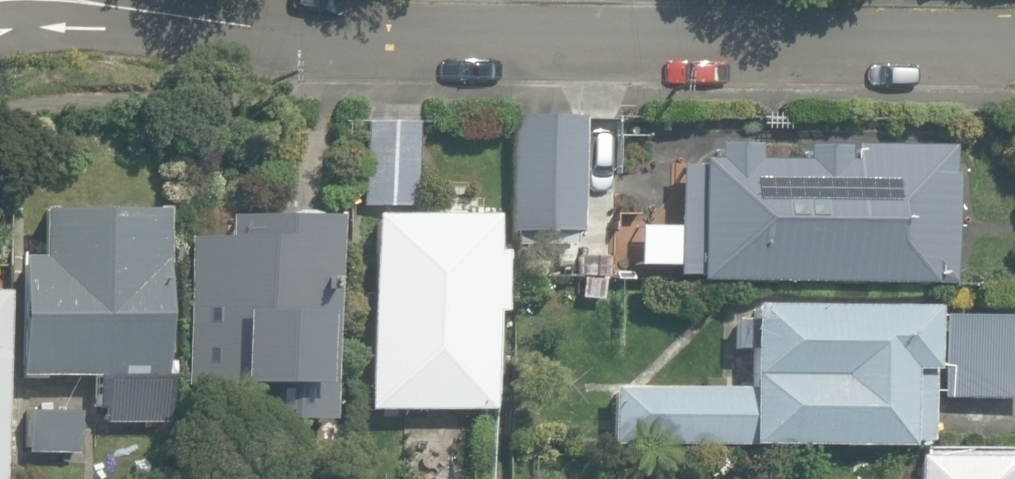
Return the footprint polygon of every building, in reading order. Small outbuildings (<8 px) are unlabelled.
[(578,111),(505,112),(502,236),(576,235),(578,111)] [(417,123),(362,122),(361,203),(416,204),(417,123)] [(705,139),(676,161),(674,276),(947,280),(947,143),(705,139)] [(155,197),(8,195),(6,366),(89,368),(88,412),(165,413),(166,369),(153,368),(155,197)] [(485,210),(365,211),(367,412),(484,411),(483,309),(492,309),(492,249),(486,249),(485,210)] [(226,236),(190,235),(185,408),(323,411),(328,217),(226,215),(226,236)] [(924,307),(733,307),(733,340),(747,340),(747,388),(605,388),(601,447),(911,444),(924,440),(924,307)] [(935,309),(934,395),(1014,395),(1014,309),(935,309)] [(69,405),(22,403),(20,458),(66,460),(69,405)] [(912,452),(912,478),(1012,478),(1012,447),(912,452)]
